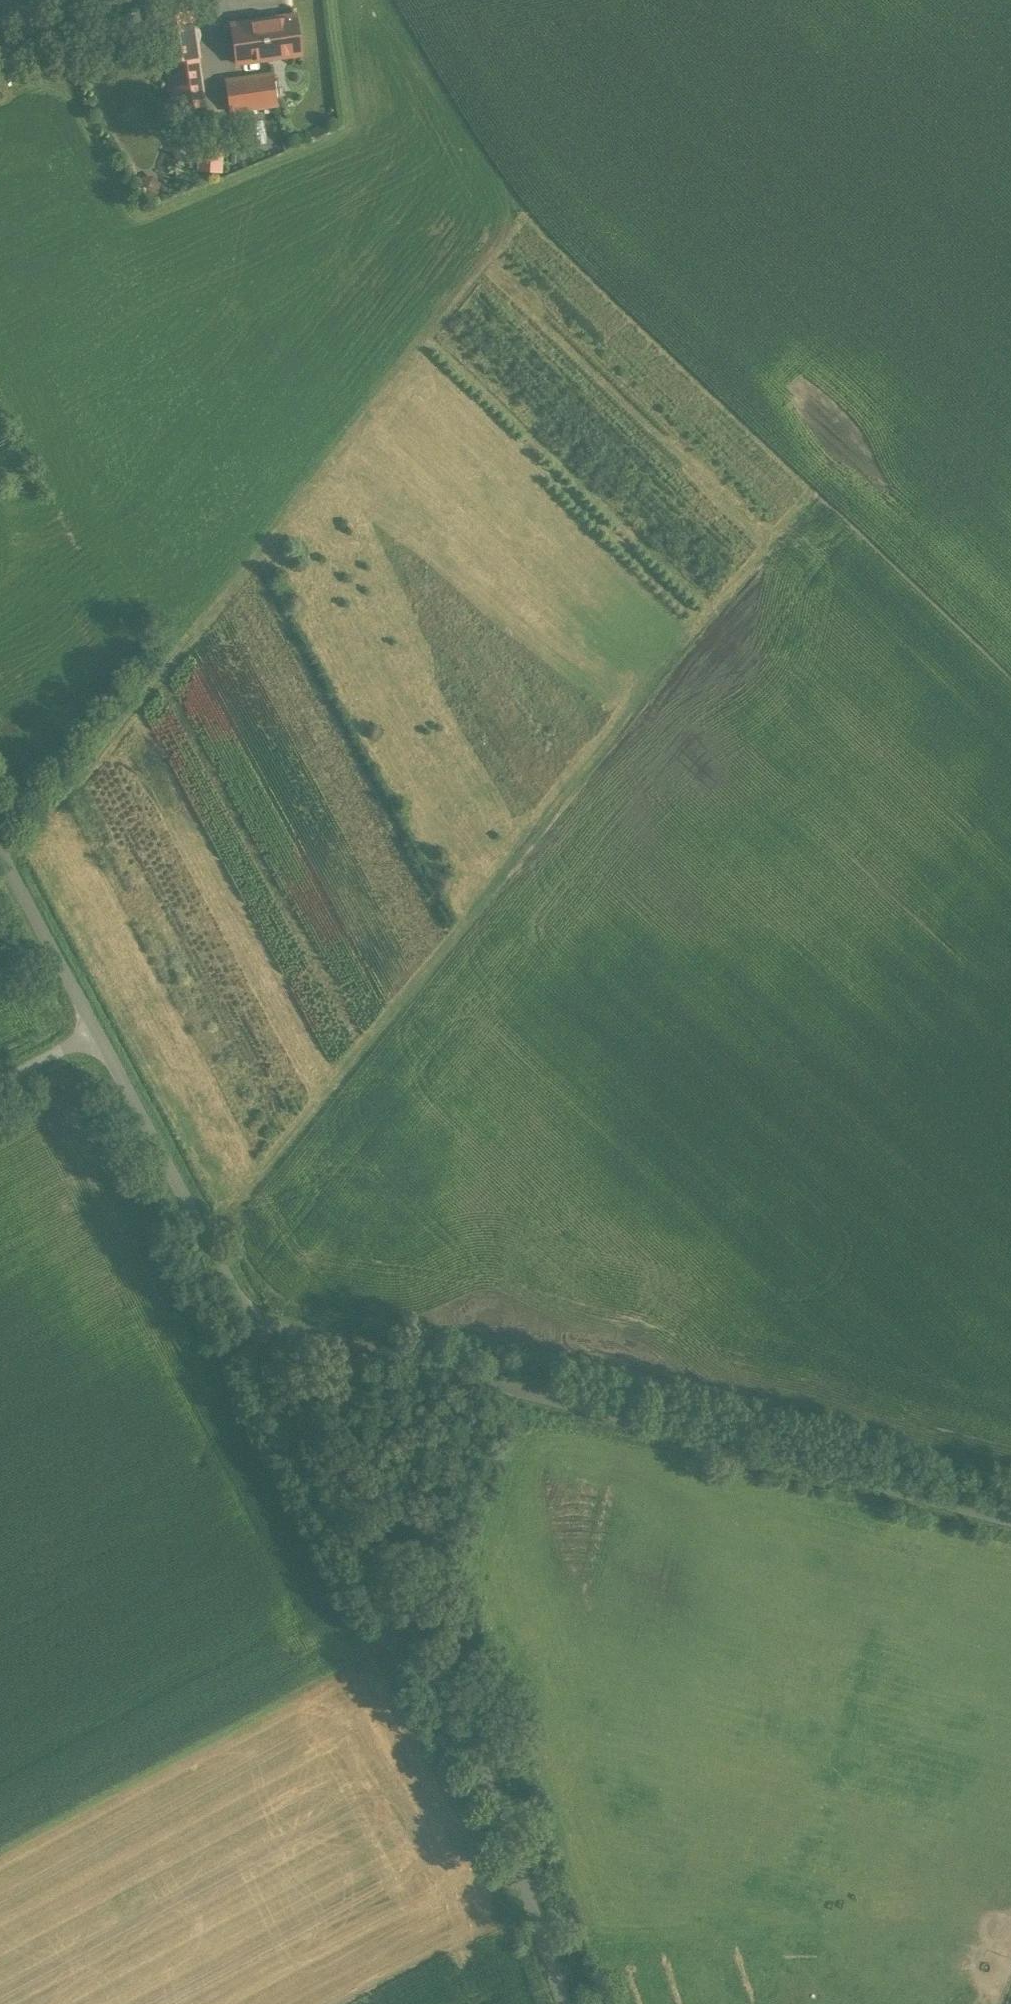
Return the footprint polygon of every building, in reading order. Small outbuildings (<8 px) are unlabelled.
[(190,10),(158,15),(164,60),(196,56),(190,10)] [(294,13),(230,23),(236,63),(300,54),(294,13)] [(196,56),(164,60),(169,96),(179,95),(181,108),(203,105),(196,56)] [(272,72),(224,79),(229,111),(277,104),(272,72)] [(220,146),(200,144),(199,168),(219,170),(220,146)] [(151,176),(143,178),(140,187),(147,193),(155,191),(158,182),(151,176)]
